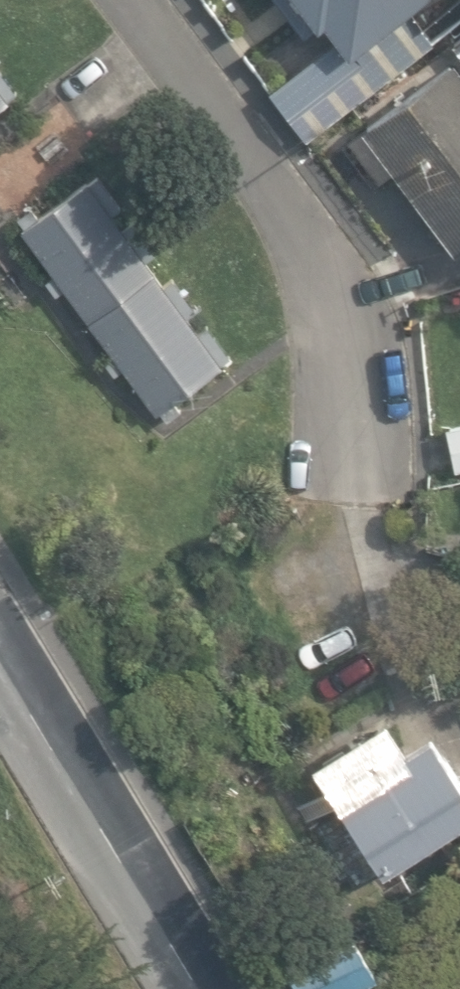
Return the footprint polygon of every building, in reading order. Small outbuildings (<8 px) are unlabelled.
[(350,51),(418,0),(301,0),(319,24),(326,19),(350,51)] [(265,98),(305,148),(431,45),(405,13),(324,80),(309,62),(265,98)] [(456,251),(459,247),(459,67),(453,56),(362,124),(456,251)] [(10,100),(7,96),(16,89),(0,66),(0,107),(10,100)] [(162,408),(168,417),(182,408),(175,398),(224,365),(221,360),(231,353),(211,323),(199,331),(188,314),(197,307),(176,276),(164,284),(147,258),(157,251),(136,221),(125,229),(113,212),(123,205),(101,173),(91,179),(89,176),(43,207),(39,200),(20,213),(26,222),(22,225),(54,272),(46,278),(55,291),(65,285),(112,355),(105,359),(113,371),(121,365),(154,414),(162,408)] [(457,468),(459,467),(459,422),(448,425),(457,468)] [(459,817),(459,780),(431,737),(408,752),(399,739),(369,759),(382,779),(340,807),(382,870),(459,817)] [(302,988),(340,988),(376,966),(351,927),(288,967),(302,988)]
